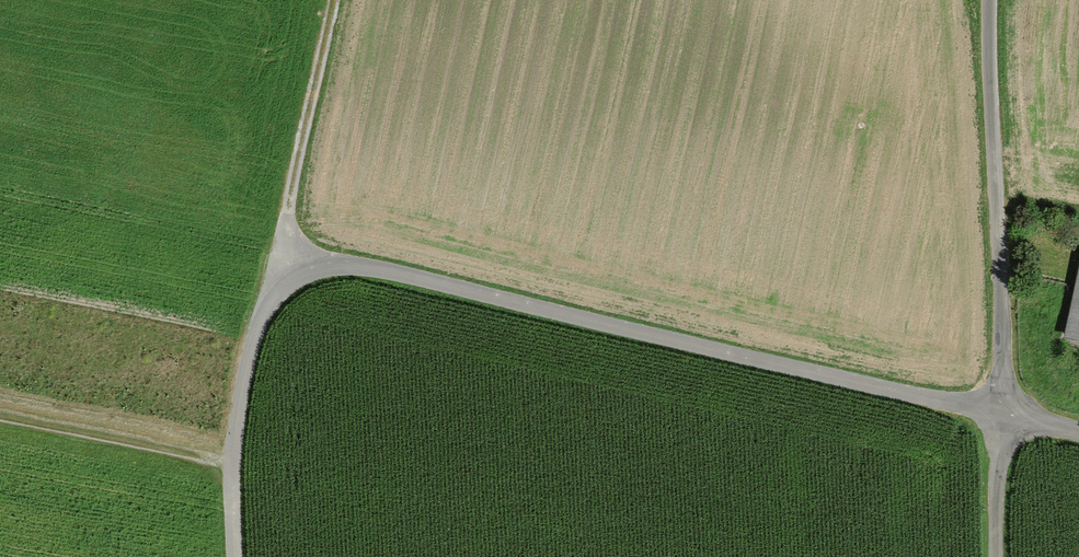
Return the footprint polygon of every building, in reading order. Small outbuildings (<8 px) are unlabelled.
[(1064,336),(1078,339),(1078,263),(1064,336)]
